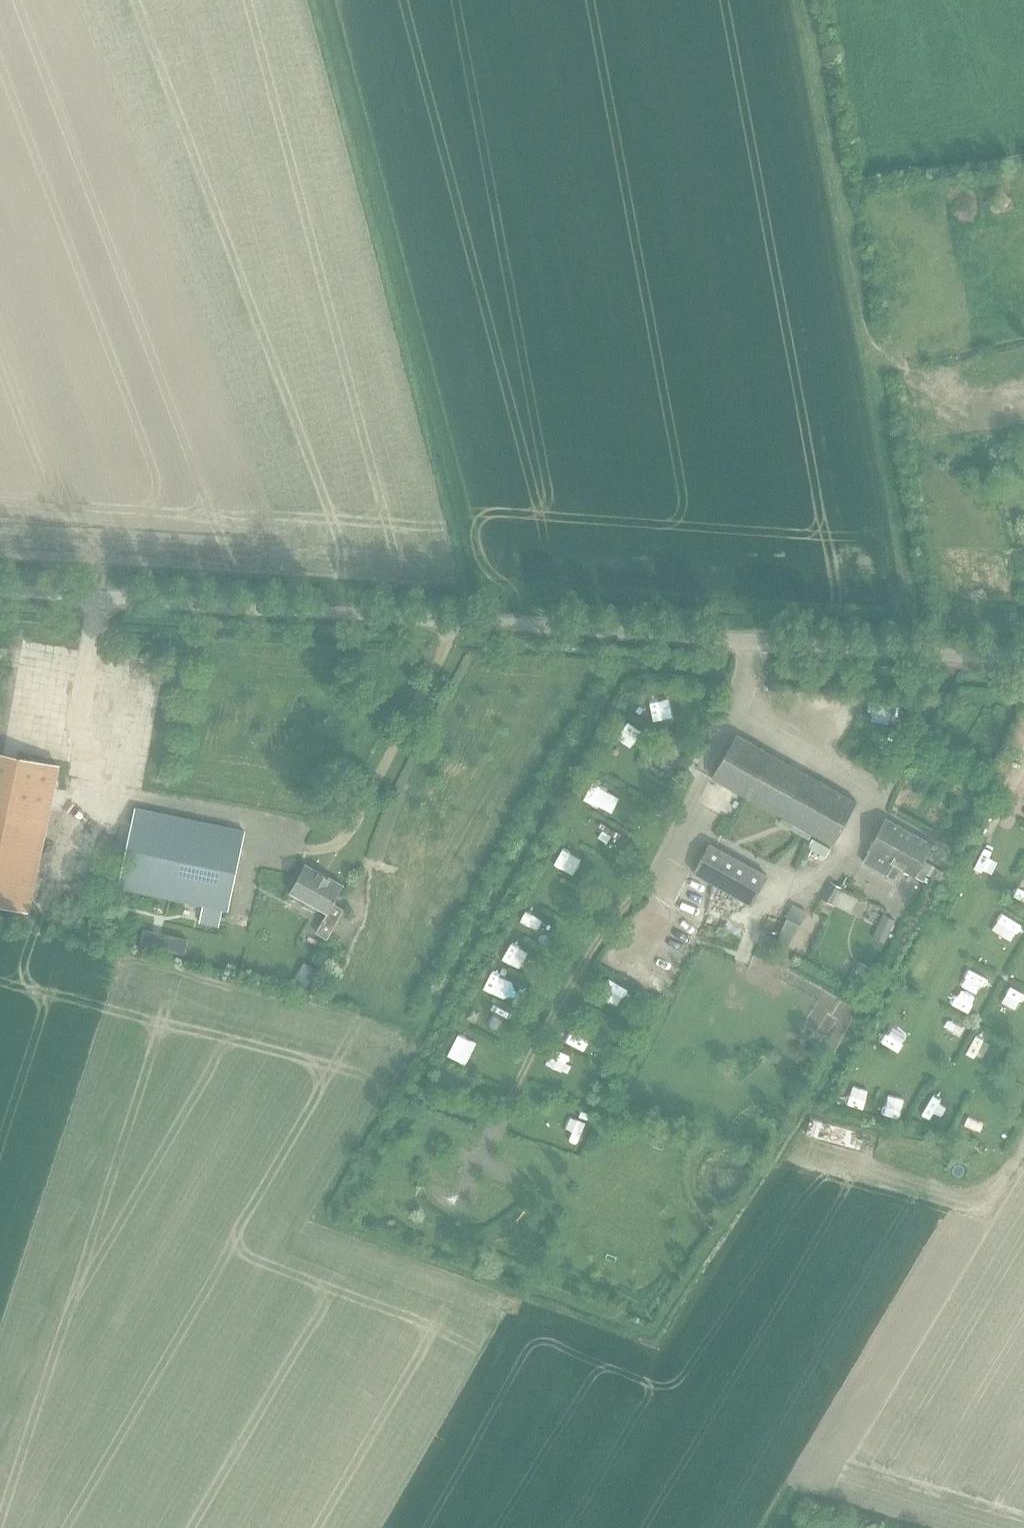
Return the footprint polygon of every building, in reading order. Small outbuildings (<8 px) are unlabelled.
[(856,801),(735,733),(712,775),(832,843),(856,801)] [(29,909),(59,766),(0,754),(0,903),(29,909)] [(244,830),(136,807),(119,886),(202,904),(199,921),(218,925),(222,908),(227,910),(244,830)] [(921,878),(929,863),(924,860),(933,844),(885,817),(867,849),(869,850),(863,861),(887,874),(893,863),(915,876),(915,875),(921,878)] [(767,875),(709,843),(693,872),(750,904),(767,875)] [(326,937),(337,918),(344,906),(334,900),(343,885),(304,864),(289,891),(305,900),(302,904),(313,910),(316,906),(327,912),(316,931),(326,937)] [(823,898),(833,904),(842,888),(831,882),(823,898)] [(894,919),(883,914),(872,936),(884,942),(894,919)] [(800,924),(788,917),(775,941),(788,947),(800,924)]
